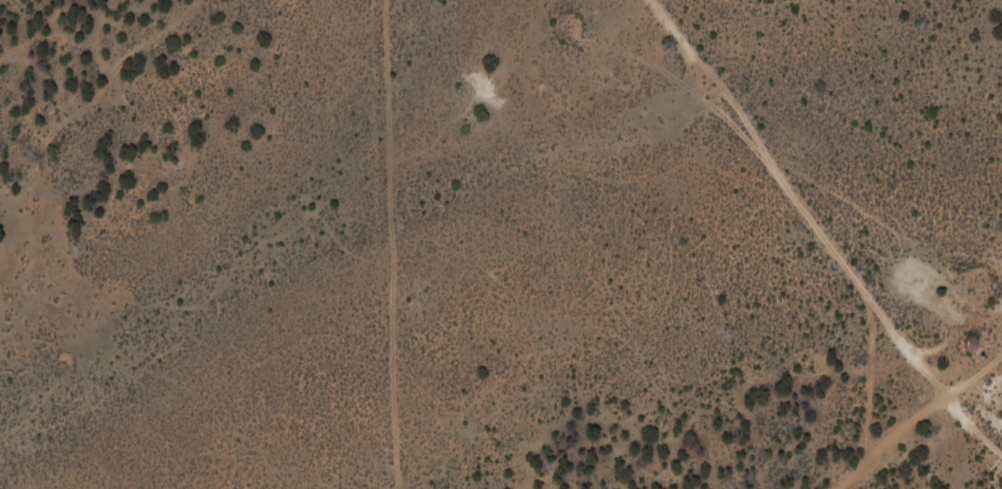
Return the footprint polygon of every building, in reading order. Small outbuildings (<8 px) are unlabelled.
[(976,340),(968,338),(967,348),(975,349),(976,340)]
